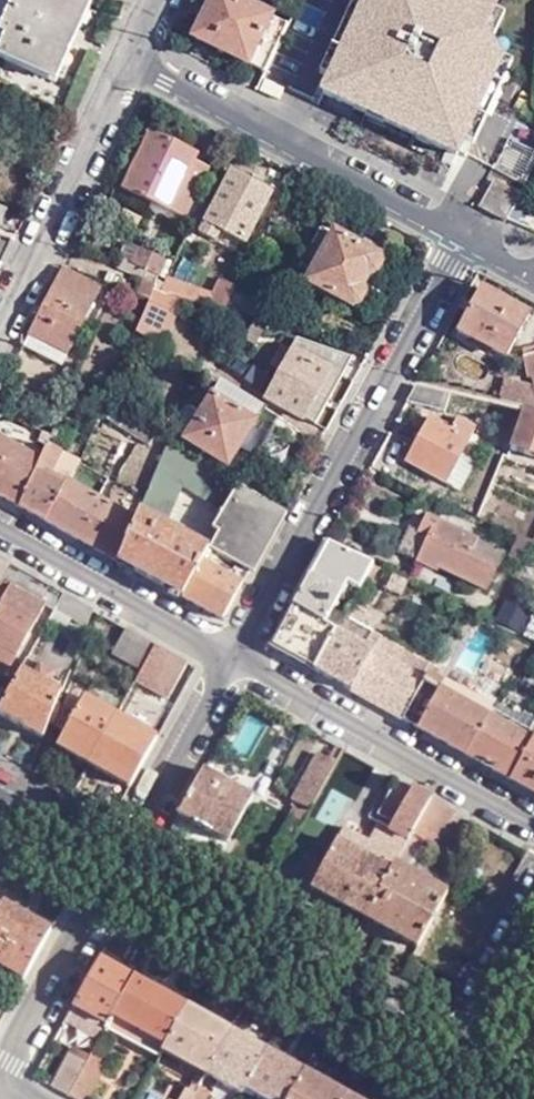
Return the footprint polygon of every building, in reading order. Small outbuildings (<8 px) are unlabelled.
[(22,8),(15,5),(9,20),(15,23),(1,53),(51,76),(87,0),(25,0),(22,8)] [(264,70),(287,24),(240,0),(213,0),(195,35),(264,70)] [(298,30),(274,74),(302,89),(306,80),(327,91),(347,56),(298,30)] [(178,217),(207,161),(150,131),(119,186),(178,217)] [(526,180),(533,149),(505,142),(498,174),(526,180)] [(245,240),(271,190),(231,170),(200,230),(215,238),(221,227),(245,240)] [(506,216),(520,191),(494,177),(479,203),(506,216)] [(378,253),(334,229),(307,277),(351,304),(353,300),(359,301),(364,290),(362,283),(368,273),(374,272),(381,261),(378,253)] [(130,269),(157,283),(162,286),(170,268),(138,253),(130,269)] [(29,331),(65,350),(98,285),(62,266),(29,331)] [(233,289),(235,284),(221,277),(208,304),(223,310),(225,305),(233,289)] [(157,283),(134,326),(159,340),(184,294),(162,286),(157,283)] [(504,355),(528,312),(481,287),(457,329),(504,355)] [(252,315),(256,315),(260,300),(233,289),(225,305),(252,315)] [(59,362),(65,350),(29,331),(23,343),(59,362)] [(298,336),(266,393),(316,420),(351,354),(298,336)] [(184,438),(242,474),(280,416),(220,379),(184,438)] [(506,380),(501,398),(524,404),(533,406),(533,386),(506,380)] [(416,381),(407,400),(444,409),(451,390),(416,381)] [(156,432),(117,408),(110,419),(148,444),(156,432)] [(522,410),(509,448),(533,457),(533,414),(522,410)] [(406,459),(447,480),(471,439),(469,438),(475,427),(458,418),(451,428),(429,416),(406,459)] [(0,437),(0,495),(19,505),(24,494),(40,459),(0,437)] [(239,482),(168,439),(139,508),(166,519),(182,484),(223,510),(239,482)] [(19,505),(46,521),(55,504),(66,482),(51,474),(61,451),(47,443),(40,459),(24,494),(19,505)] [(73,481),(79,458),(62,453),(56,476),(73,481)] [(134,518),(69,481),(66,479),(66,482),(55,504),(46,521),(117,560),(134,518)] [(282,508),(239,482),(223,510),(215,525),(220,529),(210,548),(248,570),(252,572),(288,511),(282,508)] [(209,550),(137,511),(134,518),(117,560),(183,597),(209,550)] [(486,587),(497,564),(470,551),(475,538),(426,515),(418,530),(411,526),(398,551),(417,560),(437,570),(439,566),(486,587)] [(532,540),(518,533),(508,555),(521,561),(532,540)] [(503,551),(475,538),(470,551),(497,564),(503,551)] [(285,620),(272,644),(317,670),(323,657),(338,630),(337,630),(349,609),(368,575),(374,563),(330,541),(329,541),(285,620)] [(210,548),(209,550),(183,597),(222,618),(248,570),(210,548)] [(12,561),(0,554),(0,583),(12,561)] [(12,561),(0,583),(0,642),(20,653),(54,594),(61,598),(65,591),(12,561)] [(375,563),(374,563),(368,575),(401,591),(408,579),(375,563)] [(65,591),(61,598),(56,606),(88,623),(96,608),(65,591)] [(524,615),(502,603),(495,620),(517,630),(524,615)] [(337,630),(338,630),(374,650),(382,636),(355,621),(359,614),(349,609),(337,630)] [(64,615),(54,610),(48,620),(46,623),(56,629),(64,615)] [(107,627),(94,622),(87,642),(98,647),(107,627)] [(110,653),(142,669),(157,643),(126,625),(110,653)] [(317,670),(402,717),(430,671),(434,665),(432,664),(382,636),(374,650),(338,630),(323,657),(317,670)] [(20,653),(0,642),(0,659),(13,665),(20,653)] [(183,658),(157,643),(142,669),(137,677),(167,694),(187,660),(183,658)] [(0,659),(0,674),(8,678),(13,665),(0,659)] [(27,659),(21,669),(49,684),(55,674),(27,659)] [(0,708),(0,712),(43,735),(61,691),(49,684),(21,669),(0,708)] [(441,688),(488,715),(493,707),(430,671),(402,717),(419,727),(441,688)] [(472,744),(488,715),(441,688),(419,727),(468,754),(472,744)] [(91,762),(117,713),(87,696),(85,699),(68,689),(50,734),(61,739),(59,744),(91,762)] [(500,704),(492,717),(533,740),(533,737),(533,723),(500,704)] [(130,783),(157,735),(117,713),(91,762),(130,783)] [(492,717),(488,715),(472,744),(468,754),(511,778),(533,740),(492,717)] [(533,740),(511,778),(533,791),(533,741),(533,740)] [(293,799),(312,809),(337,764),(319,753),(293,799)] [(204,768),(180,812),(230,840),(254,796),(204,768)] [(432,797),(399,778),(378,813),(394,822),(391,826),(382,821),(372,836),(348,822),(312,886),(366,916),(372,905),(395,863),(401,853),(425,810),(432,797)] [(424,838),(434,843),(436,845),(456,810),(432,797),(425,810),(401,853),(412,858),(424,838)] [(401,853),(395,863),(448,892),(455,878),(425,859),(434,843),(424,838),(412,858),(401,853)] [(372,905),(366,916),(419,945),(448,892),(395,863),(372,905)] [(24,979),(51,930),(0,901),(0,965),(24,979)] [(134,975),(101,956),(73,1006),(107,1025),(134,975)] [(188,1005),(134,975),(107,1025),(138,1043),(144,1033),(166,1045),(188,1005)] [(230,1029),(188,1005),(166,1045),(164,1049),(206,1072),(230,1029)] [(107,1025),(73,1006),(66,1019),(65,1020),(99,1039),(107,1025)] [(264,1048),(230,1029),(206,1072),(240,1091),(243,1086),(264,1048)] [(164,1049),(166,1045),(144,1033),(138,1043),(160,1055),(164,1049)] [(264,1048),(243,1086),(266,1098),(268,1098),(287,1098),(303,1069),(264,1048)] [(76,1098),(91,1098),(108,1070),(100,1067),(106,1056),(94,1049),(87,1060),(68,1095),(76,1098)] [(62,1091),(68,1095),(87,1060),(71,1051),(51,1085),(62,1091)] [(347,1095),(303,1069),(287,1098),(344,1098),(347,1095)]
